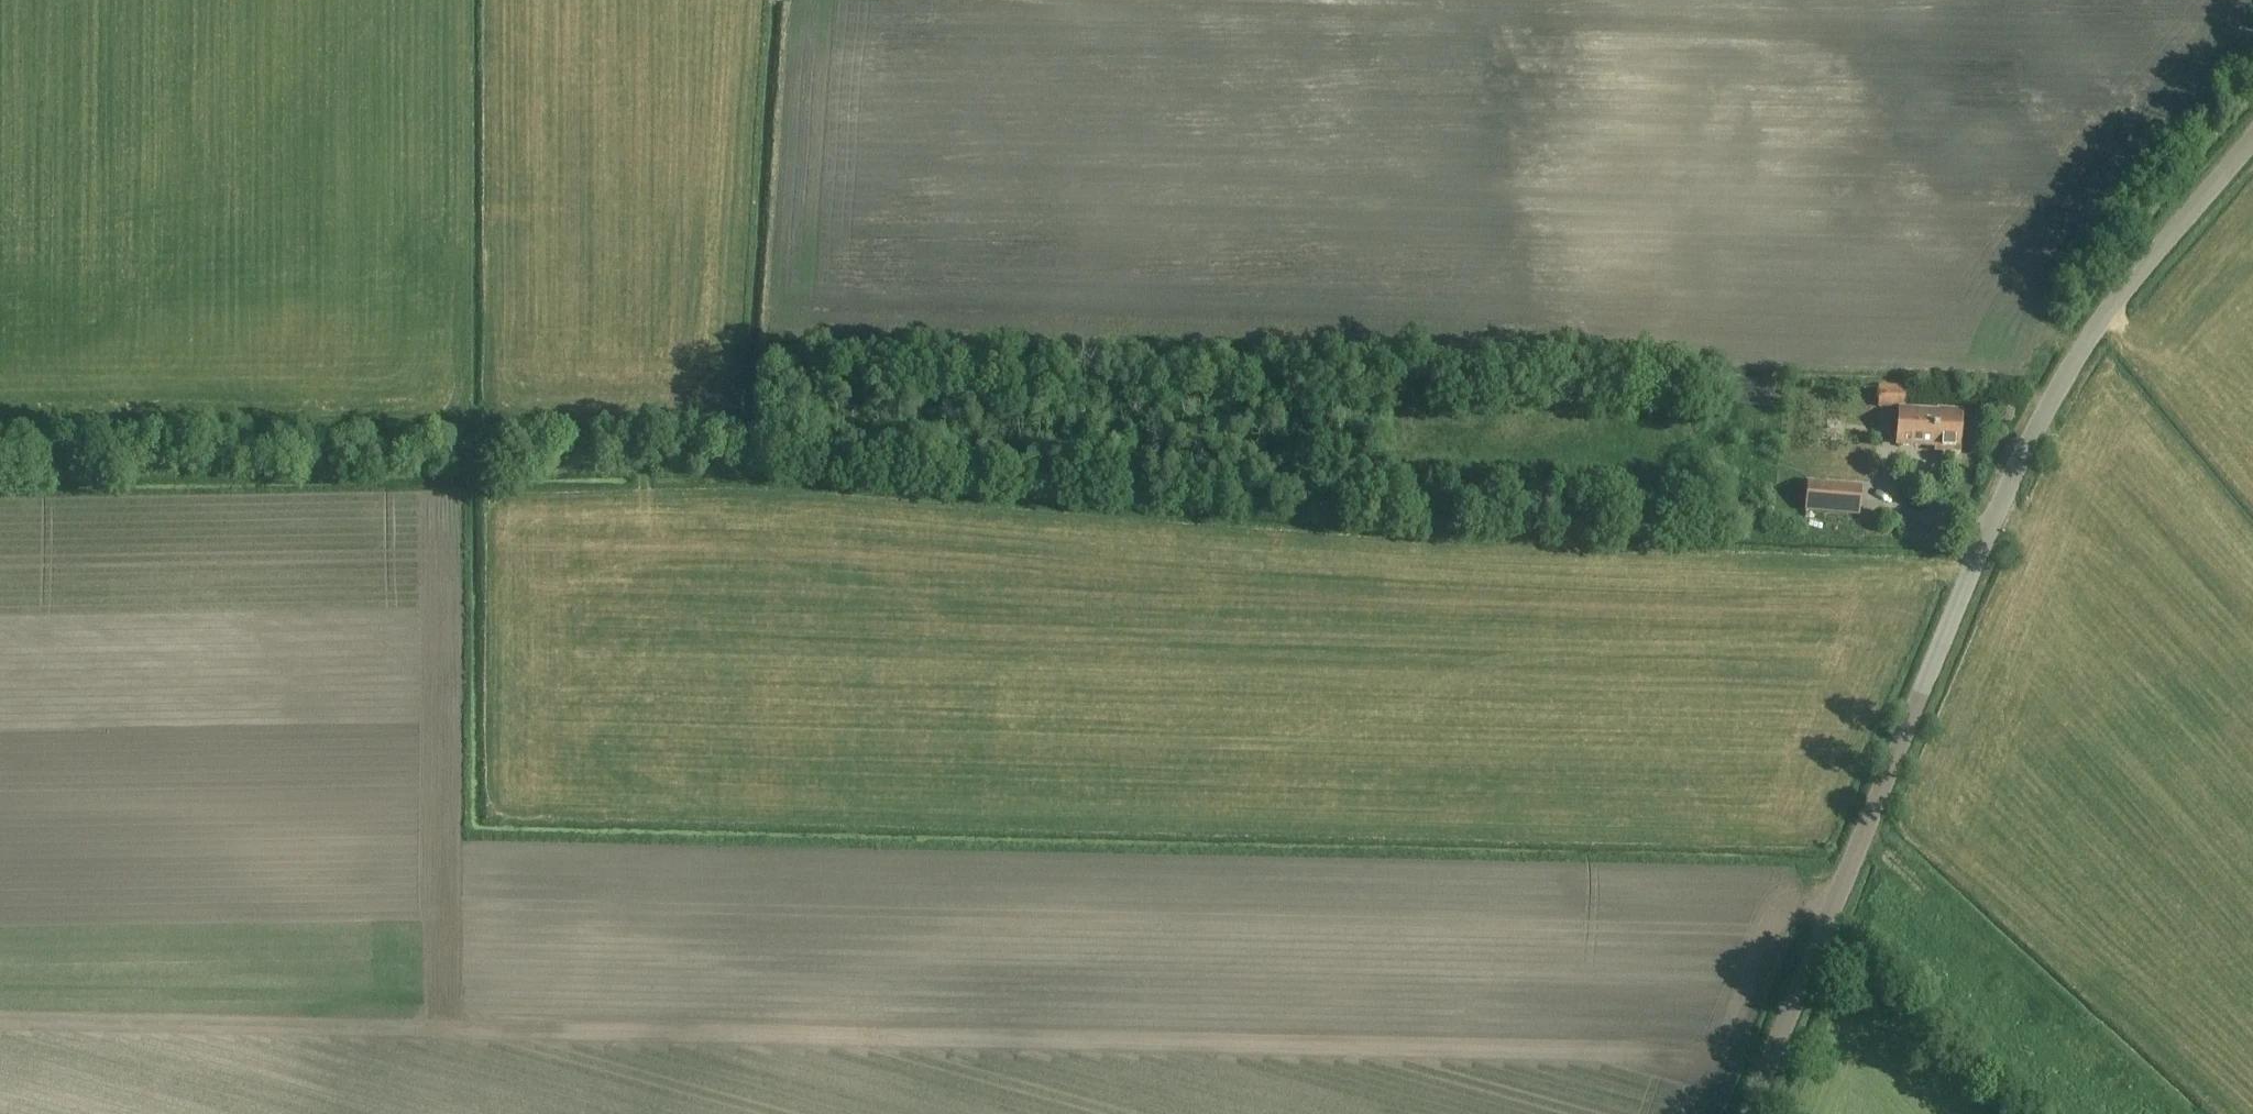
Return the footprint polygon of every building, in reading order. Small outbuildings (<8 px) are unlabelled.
[(1878,408),(1878,409),(1904,410),(1905,388),(1879,387),(1878,408)] [(1898,411),(1896,450),(1935,452),(1935,455),(1960,456),(1963,412),(1938,411),(1938,413),(1898,411)] [(1806,513),(1860,517),(1863,488),(1808,484),(1806,513)]
